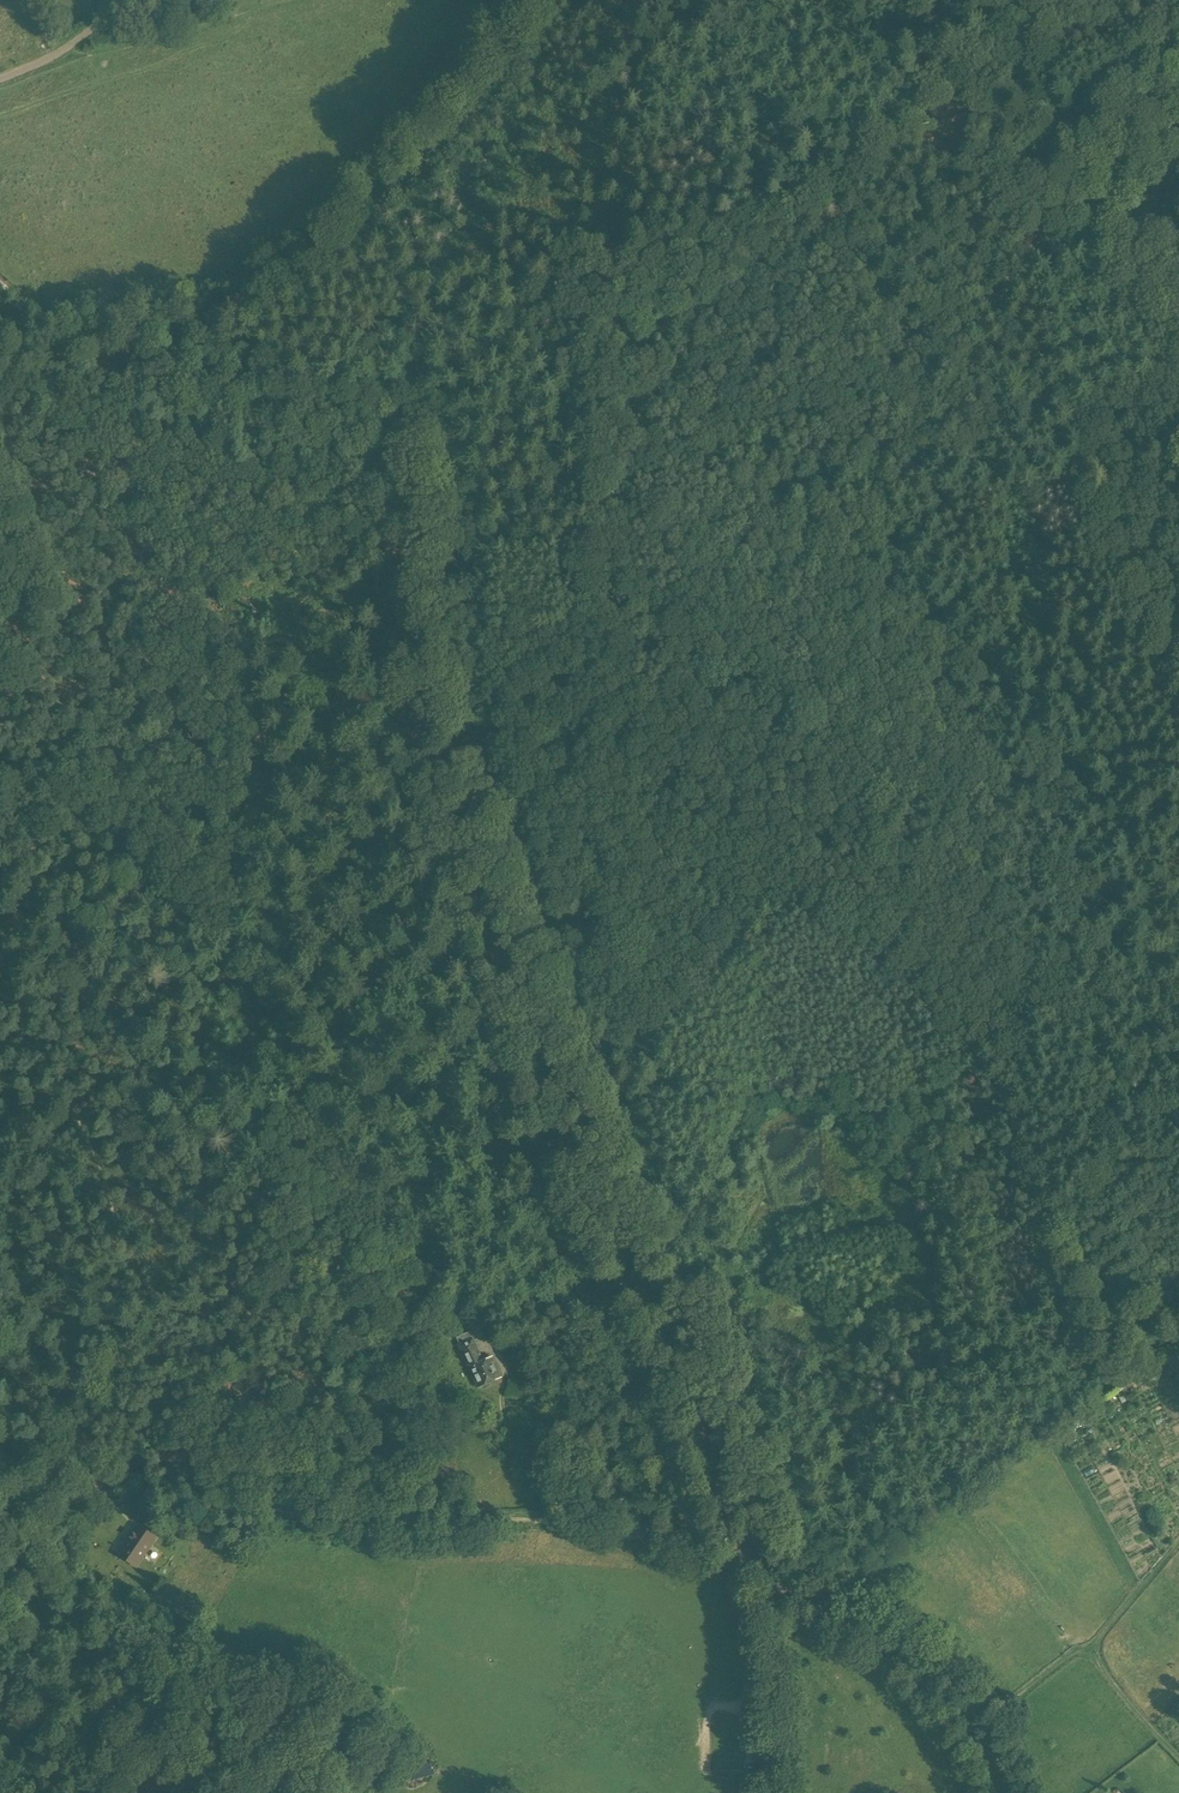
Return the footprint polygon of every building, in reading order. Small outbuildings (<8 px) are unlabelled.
[(465,1318),(469,1327),(481,1323),(476,1313),(465,1318)] [(482,1362),(472,1340),(460,1345),(479,1387),(501,1377),(492,1358),(482,1362)] [(499,1347),(501,1353),(509,1350),(506,1344),(499,1347)] [(453,1419),(451,1414),(441,1418),(443,1423),(453,1419)] [(126,1496),(122,1491),(116,1498),(121,1502),(126,1496)] [(157,1538),(138,1525),(118,1555),(137,1567),(157,1538)]
